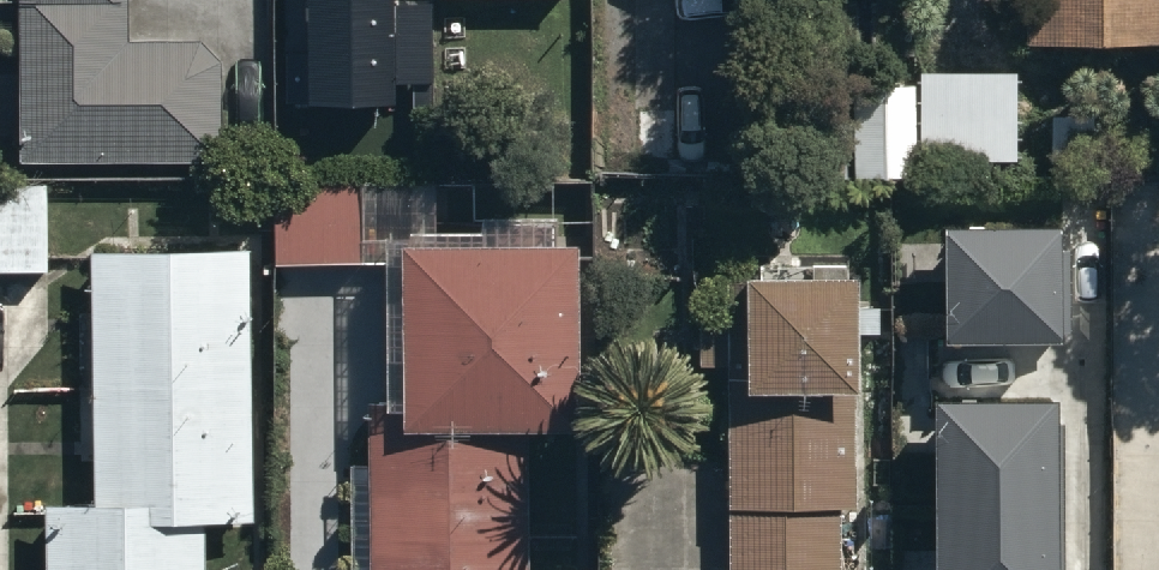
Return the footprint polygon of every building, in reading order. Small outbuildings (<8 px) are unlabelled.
[(21,177),(222,172),(219,73),(204,52),(128,52),(128,0),(19,0),(21,177)] [(316,117),(400,116),(400,89),(435,89),(434,7),(399,7),(399,0),(315,0),(316,117)] [(1021,57),(1158,54),(1158,0),(1020,0),(1021,57)] [(928,177),(928,156),(1019,156),(1019,81),(928,81),(928,88),(857,88),(857,177),(928,177)] [(0,191),(0,279),(55,279),(54,190),(0,191)] [(277,194),(279,279),(386,276),(389,416),(367,417),(370,569),(534,569),(531,455),(583,454),(579,267),(559,268),(558,236),(479,238),(480,249),(435,250),(433,190),(277,194)] [(1062,235),(953,236),(953,347),(1062,346),(1062,235)] [(98,258),(100,514),(57,515),(57,569),(215,569),(214,532),(261,531),(258,258),(98,258)] [(727,258),(727,294),(705,294),(705,376),(735,376),(735,569),(843,569),(843,524),(860,524),(860,341),(880,341),(880,314),(856,314),(856,258),(727,258)] [(942,403),(944,569),(1058,569),(1056,402),(942,403)]
